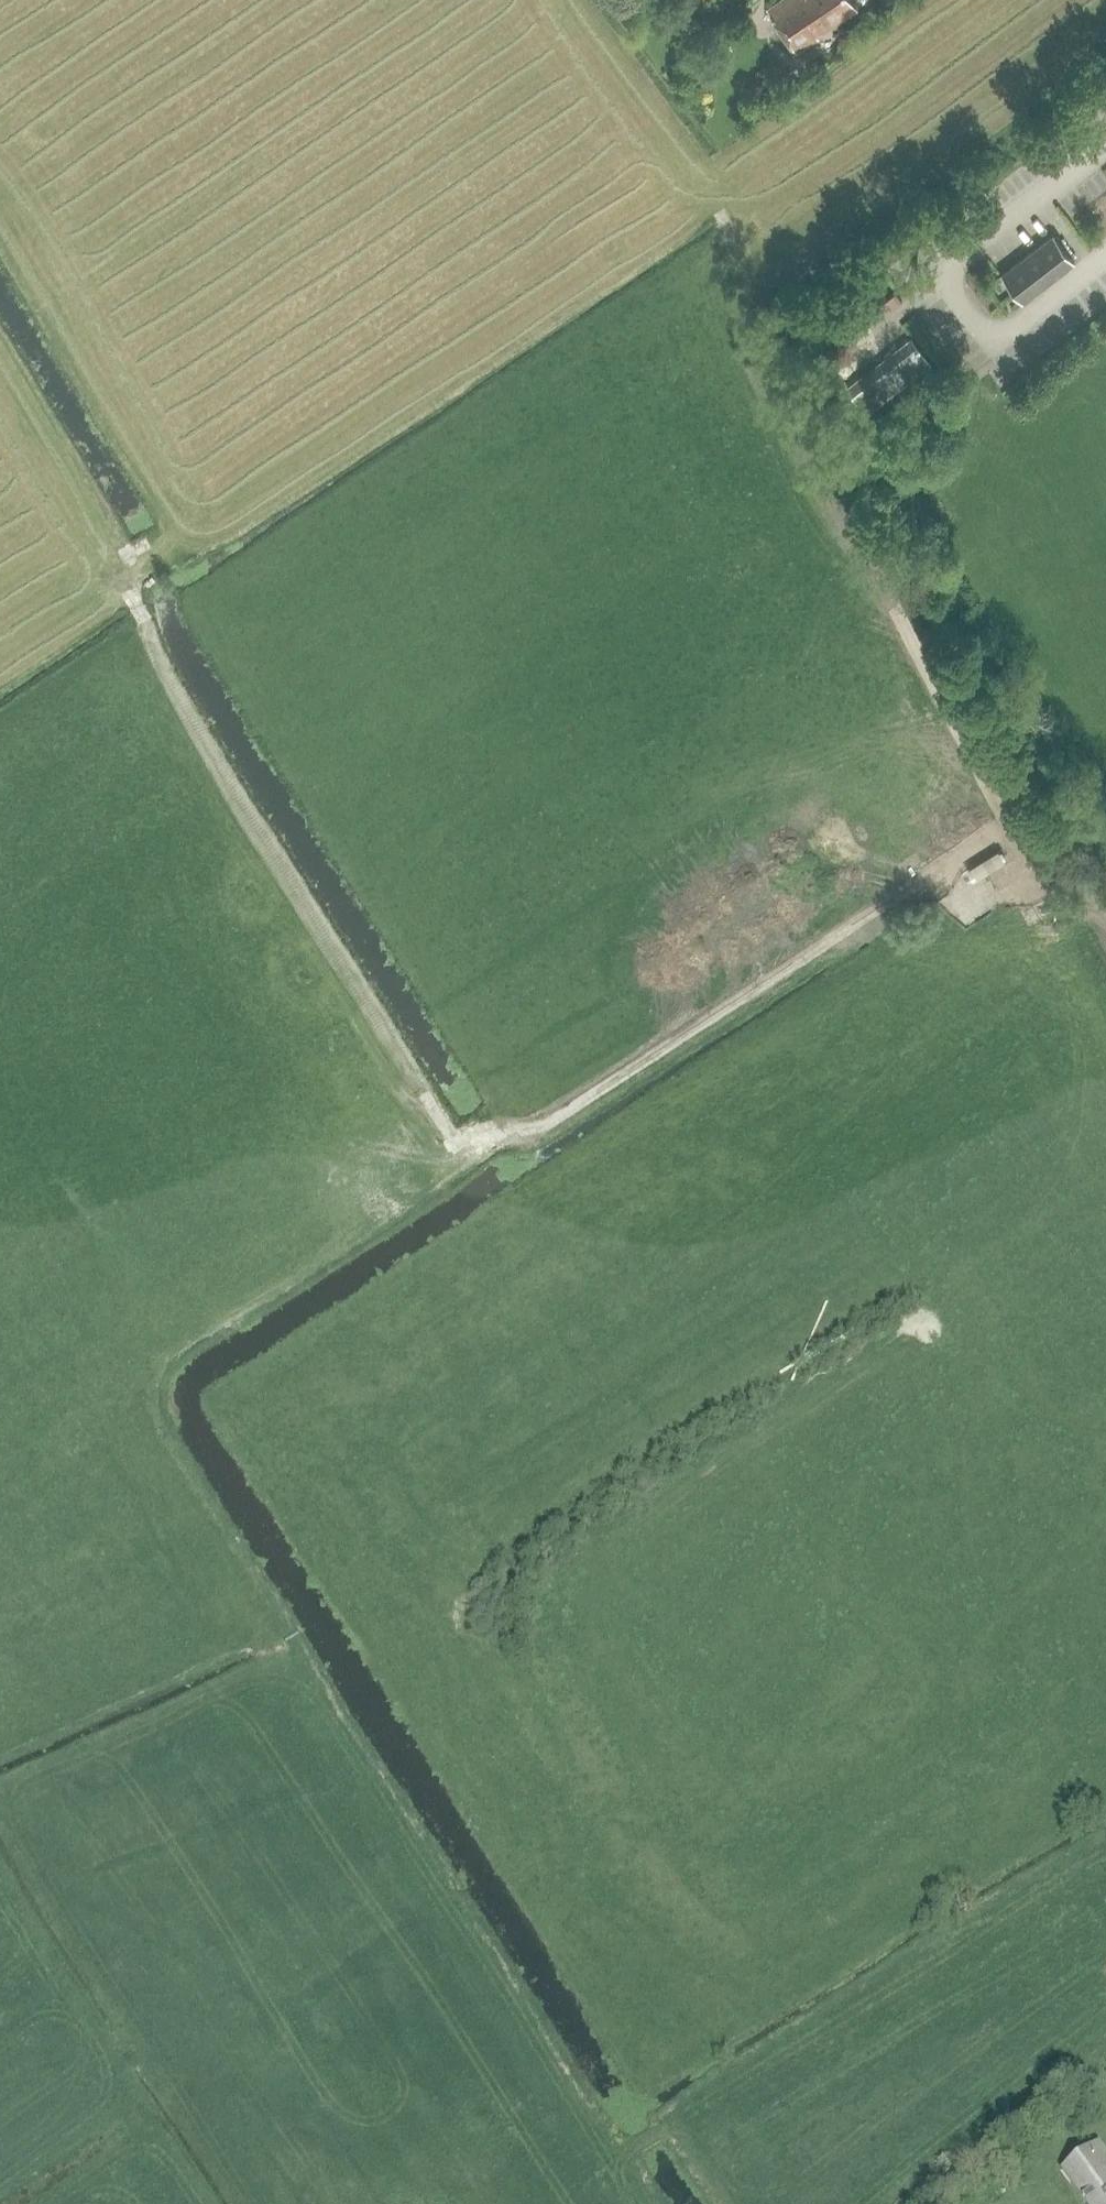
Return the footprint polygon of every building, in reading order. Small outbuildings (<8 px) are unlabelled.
[(769,10),(798,52),(819,37),(818,36),(851,12),(843,0),(784,0),(769,10)] [(1053,234),(1003,275),(1026,303),(1076,263),(1053,234)] [(878,314),(899,305),(895,296),(874,305),(878,314)] [(848,382),(869,412),(938,364),(918,335),(848,382)] [(1098,2144),(1059,2172),(1082,2203),(1105,2203),(1105,2155),(1098,2144)]
